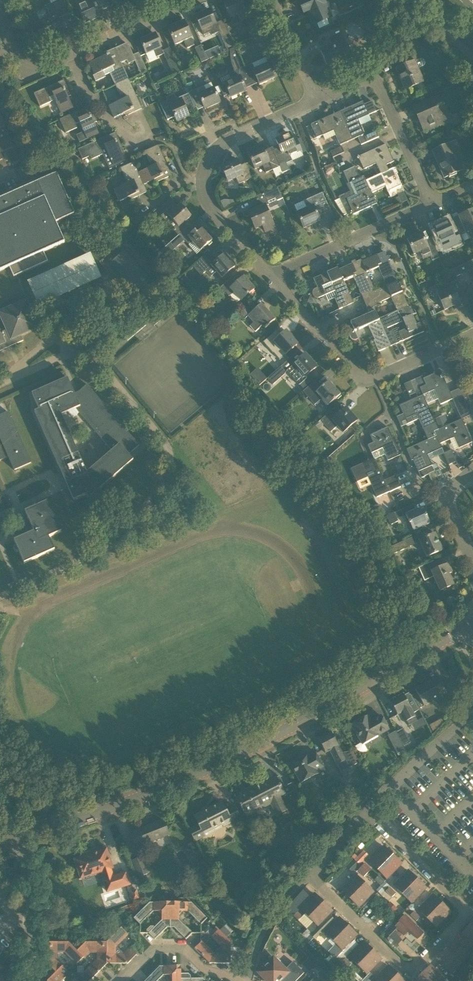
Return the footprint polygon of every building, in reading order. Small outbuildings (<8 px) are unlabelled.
[(69,13),(64,0),(59,0),(57,1),(64,16),(69,13)] [(100,17),(97,12),(108,7),(105,0),(86,0),(87,3),(78,7),(85,24),(100,17)] [(250,25),(257,22),(251,10),(246,13),(240,0),(232,0),(224,4),(230,18),(238,14),(240,19),(246,16),(250,25)] [(326,19),(331,17),(323,0),(303,0),(299,2),(304,13),(308,11),(314,25),(317,23),(319,29),(329,25),(326,19)] [(64,16),(57,1),(52,3),(54,9),(48,11),(51,17),(44,20),(43,19),(35,23),(43,42),(50,39),(48,37),(53,35),(54,37),(65,33),(58,18),(64,16)] [(225,25),(223,21),(216,24),(210,10),(195,16),(205,37),(212,34),(213,36),(220,33),(228,50),(235,47),(228,32),(225,25)] [(367,15),(366,20),(368,20),(367,23),(377,25),(379,16),(370,14),(369,16),(367,15)] [(194,45),(184,21),(168,29),(175,45),(183,41),(187,48),(194,45)] [(320,50),(328,68),(352,58),(341,33),(329,39),(331,45),(320,50)] [(164,53),(163,50),(155,34),(140,41),(149,60),(164,53)] [(411,35),(403,39),(406,45),(414,41),(411,35)] [(90,63),(93,70),(95,75),(103,71),(105,75),(110,73),(115,85),(128,78),(121,63),(127,60),(128,63),(135,60),(129,45),(122,48),(121,46),(102,54),(103,57),(90,63)] [(195,48),(201,63),(208,60),(204,52),(201,45),(195,48)] [(218,46),(204,52),(208,60),(221,54),(221,53),(218,46)] [(232,80),(225,83),(219,86),(223,95),(229,92),(231,98),(246,91),(244,86),(251,83),(244,68),(235,48),(230,50),(231,57),(232,64),(235,71),(236,72),(229,75),(232,80)] [(421,59),(418,60),(415,53),(397,61),(400,67),(396,69),(405,90),(423,82),(417,68),(424,65),(425,63),(424,60),(421,59)] [(244,68),(251,83),(252,86),(252,85),(251,82),(257,80),(259,85),(274,78),(272,72),(278,70),(271,56),(252,64),(244,68)] [(174,57),(167,60),(173,75),(180,72),(174,57)] [(126,99),(109,106),(114,118),(127,112),(128,115),(142,109),(128,78),(115,85),(120,96),(124,94),(126,99)] [(70,93),(64,80),(34,93),(40,107),(51,102),(49,98),(54,96),(61,113),(73,108),(67,95),(70,93)] [(189,92),(190,94),(196,108),(196,107),(197,111),(198,110),(196,107),(203,104),(205,109),(220,103),(214,88),(206,91),(203,85),(196,89),(189,92)] [(175,117),(177,122),(189,116),(186,110),(190,109),(190,110),(196,108),(190,94),(180,98),(181,100),(170,105),(168,100),(160,104),(167,120),(175,117)] [(420,123),(424,132),(448,121),(438,97),(414,107),(418,116),(421,115),(423,121),(420,123)] [(363,101),(340,112),(352,140),(358,137),(361,145),(367,142),(365,136),(364,135),(365,134),(358,119),(376,111),(372,101),(364,105),(363,101)] [(79,122),(87,139),(99,134),(93,121),(96,119),(90,106),(60,119),(66,133),(77,128),(75,124),(79,122)] [(352,140),(340,112),(311,125),(317,138),(333,131),(340,145),(352,140)] [(0,117),(0,152),(12,147),(4,127),(0,117)] [(376,131),(365,136),(367,142),(379,137),(376,131)] [(122,146),(116,132),(78,149),(82,159),(90,156),(92,160),(103,155),(105,159),(109,157),(113,165),(125,160),(119,147),(122,146)] [(283,162),(291,158),(290,155),(301,150),(302,154),(303,153),(296,140),(293,141),(289,134),(288,135),(287,132),(281,135),(282,138),(276,140),(279,147),(272,150),(279,166),(282,173),(287,171),(283,162)] [(444,178),(448,176),(449,178),(451,177),(450,175),(464,170),(463,169),(461,170),(452,151),(455,150),(451,143),(432,151),(444,178)] [(394,162),(386,144),(358,157),(364,170),(376,164),(381,174),(389,170),(386,165),(394,162)] [(171,175),(158,146),(158,145),(145,151),(150,162),(154,161),(156,165),(138,173),(144,185),(157,179),(158,181),(171,175)] [(266,172),(276,168),(279,166),(272,150),(265,153),(262,146),(247,153),(255,169),(263,165),(266,172)] [(333,158),(333,157),(344,152),(341,147),(330,152),(333,158)] [(236,178),(238,184),(252,178),(246,163),(240,166),(237,160),(221,167),(228,182),(236,178)] [(144,185),(138,173),(134,162),(126,165),(121,168),(123,174),(127,172),(131,181),(114,189),(119,201),(133,195),(134,198),(147,192),(144,185)] [(354,167),(349,169),(354,180),(360,178),(354,167)] [(381,174),(366,181),(372,193),(386,187),(390,197),(404,191),(393,168),(389,170),(381,174)] [(377,204),(372,193),(366,181),(364,176),(360,178),(354,180),(349,169),(343,172),(348,184),(352,182),(358,196),(347,201),(348,201),(342,204),(347,215),(353,213),(353,214),(377,204)] [(9,267),(14,277),(48,261),(43,252),(64,242),(56,223),(75,215),(57,174),(43,180),(41,176),(6,192),(3,186),(0,187),(0,271),(9,267)] [(248,213),(255,229),(263,225),(266,232),(275,228),(265,206),(269,204),(264,193),(252,198),(257,209),(248,213)] [(293,206),(299,219),(304,228),(320,221),(316,213),(323,210),(323,211),(329,208),(329,210),(330,209),(322,193),(293,206)] [(110,197),(105,200),(108,206),(113,203),(110,197)] [(158,210),(163,214),(163,215),(166,213),(179,227),(191,216),(180,205),(177,207),(170,199),(158,210)] [(468,232),(472,230),(472,211),(472,210),(458,216),(453,219),(461,235),(468,232)] [(437,252),(443,250),(444,250),(461,242),(457,233),(453,234),(447,221),(433,227),(437,235),(431,238),(437,252)] [(191,225),(180,234),(189,245),(196,254),(200,250),(203,254),(208,249),(205,246),(212,240),(202,229),(197,233),(191,225)] [(437,252),(431,238),(425,241),(421,233),(407,239),(414,254),(421,251),(425,258),(430,256),(432,260),(439,257),(437,253),(437,252)] [(150,281),(125,251),(111,262),(136,293),(150,281)] [(384,252),(362,262),(367,273),(378,268),(386,287),(398,282),(384,252)] [(208,254),(193,267),(201,275),(212,266),(222,277),(235,266),(234,266),(235,264),(231,259),(230,261),(224,255),(218,260),(214,256),(212,259),(208,254)] [(99,278),(99,276),(96,270),(95,267),(90,256),(29,283),(34,294),(35,296),(38,303),(39,305),(99,278)] [(361,295),(372,290),(374,289),(367,273),(362,262),(361,260),(339,270),(343,280),(353,276),(361,295)] [(339,309),(347,306),(342,295),(348,292),(343,280),(339,270),(338,268),(313,279),(317,288),(315,289),(313,291),(312,294),(313,296),(316,298),(319,298),(335,291),(338,297),(335,298),(339,309)] [(185,275),(179,281),(183,286),(190,281),(185,275)] [(241,301),(254,289),(244,277),(237,283),(232,278),(221,287),(229,297),(234,292),(241,301)] [(455,283),(453,284),(444,288),(446,291),(438,294),(446,311),(455,307),(456,309),(469,304),(463,291),(462,291),(458,280),(455,281),(455,283)] [(365,303),(368,310),(373,308),(373,307),(379,305),(378,303),(391,297),(397,311),(408,306),(398,282),(386,287),(374,292),(376,299),(365,303)] [(373,293),(372,290),(361,295),(362,296),(365,303),(376,299),(374,292),(373,293)] [(353,303),(348,292),(342,295),(347,306),(353,303)] [(310,295),(303,298),(306,306),(308,305),(313,302),(310,295)] [(5,349),(6,345),(12,343),(15,344),(23,341),(21,335),(38,327),(26,300),(0,311),(0,316),(6,330),(0,333),(0,332),(0,351),(5,349)] [(255,310),(251,305),(240,314),(245,319),(249,316),(254,322),(250,326),(255,332),(262,326),(265,329),(269,326),(269,325),(275,320),(261,304),(255,310)] [(408,306),(397,311),(379,319),(384,330),(403,321),(407,330),(399,334),(402,341),(424,332),(420,323),(416,324),(408,306)] [(378,351),(391,346),(386,334),(385,334),(383,330),(384,330),(379,319),(375,311),(373,308),(368,310),(370,313),(350,322),(354,331),(368,325),(375,340),(373,340),(378,351)] [(158,315),(150,322),(154,326),(162,319),(158,315)] [(293,348),(297,345),(286,332),(281,336),(276,330),(263,342),(273,353),(279,360),(292,349),(293,349),(294,349),(293,348)] [(392,331),(386,334),(391,346),(397,343),(392,331)] [(316,367),(305,354),(295,364),(290,359),(267,379),(273,385),(285,374),(285,373),(287,371),(299,384),(299,385),(307,378),(306,378),(305,377),(316,367)] [(453,399),(441,373),(440,371),(423,379),(422,376),(416,379),(421,390),(422,393),(434,388),(440,404),(453,399)] [(89,498),(117,475),(133,460),(128,455),(139,445),(87,385),(79,391),(74,393),(67,378),(31,394),(39,410),(34,412),(58,465),(68,489),(73,500),(86,495),(89,498)] [(416,393),(421,390),(416,379),(410,381),(416,393)] [(340,395),(329,381),(321,388),(315,381),(303,392),(315,405),(322,399),(328,406),(340,395)] [(417,414),(419,418),(423,428),(425,427),(430,438),(435,436),(433,431),(439,429),(423,394),(417,396),(417,395),(416,395),(417,397),(400,405),(404,414),(406,419),(417,414)] [(465,394),(453,399),(461,419),(470,415),(467,398),(465,394)] [(321,420),(324,424),(331,432),(338,426),(343,432),(357,420),(346,408),(337,416),(332,411),(337,406),(331,411),(332,411),(321,420)] [(8,456),(14,470),(31,463),(8,412),(0,416),(0,460),(8,456)] [(446,418),(436,422),(439,428),(449,424),(446,418)] [(433,431),(435,436),(436,436),(440,444),(454,438),(459,448),(472,442),(465,425),(466,424),(464,424),(462,419),(439,429),(433,431)] [(382,448),(384,452),(388,461),(400,455),(388,427),(370,435),(374,442),(368,445),(371,453),(382,448)] [(427,455),(441,448),(440,444),(436,436),(435,436),(430,438),(407,448),(410,454),(408,454),(411,461),(413,460),(421,478),(435,472),(427,455)] [(464,466),(461,459),(460,456),(455,458),(451,450),(444,453),(449,465),(456,462),(459,469),(464,466)] [(400,487),(398,481),(387,486),(384,480),(374,458),(369,461),(368,459),(367,459),(368,461),(351,469),(357,482),(367,477),(377,497),(400,487)] [(398,481),(395,476),(395,475),(384,480),(387,486),(398,481)] [(48,501),(35,507),(24,511),(33,532),(14,541),(24,563),(55,550),(49,537),(61,532),(48,501)] [(400,510),(403,516),(405,515),(412,531),(430,523),(426,514),(425,514),(423,509),(417,512),(414,504),(400,510)] [(391,524),(398,521),(394,513),(387,516),(391,524)] [(427,557),(442,550),(434,534),(419,540),(427,557)] [(408,547),(405,541),(388,548),(391,555),(408,547)] [(418,567),(419,571),(424,581),(433,577),(440,591),(453,585),(448,574),(451,572),(448,564),(437,569),(434,560),(418,567)] [(451,594),(428,602),(430,609),(454,602),(451,594)] [(423,705),(446,693),(437,677),(415,689),(423,705)] [(403,694),(389,701),(397,715),(402,712),(408,725),(417,720),(403,694)] [(367,715),(351,724),(362,744),(388,729),(380,715),(370,721),(367,715)] [(435,722),(429,725),(432,731),(438,727),(437,726),(435,722)] [(396,732),(403,746),(410,742),(403,729),(396,732)] [(397,753),(405,749),(403,746),(396,732),(395,731),(387,736),(392,745),(397,753)] [(330,750),(337,764),(341,772),(357,763),(350,751),(343,755),(330,732),(317,738),(325,752),(330,750)] [(307,754),(290,763),(300,782),(317,773),(321,782),(329,777),(316,752),(308,756),(307,754)] [(279,776),(276,778),(256,788),(255,785),(235,795),(245,816),(271,803),(277,815),(286,810),(279,796),(284,793),(285,796),(297,790),(292,782),(285,786),(279,776)] [(189,829),(194,838),(195,842),(206,836),(223,827),(223,828),(240,819),(234,806),(226,810),(221,802),(194,816),(198,825),(189,829)] [(328,819),(320,823),(324,830),(328,828),(332,825),(331,824),(328,819)] [(162,820),(130,833),(136,847),(168,834),(162,820)] [(192,841),(184,847),(189,854),(197,849),(192,841)] [(75,859),(81,877),(101,871),(104,880),(103,880),(107,891),(129,884),(125,872),(112,877),(110,868),(112,867),(106,849),(75,859)] [(359,865),(369,855),(363,850),(354,860),(359,865)] [(380,850),(369,861),(386,878),(400,863),(390,853),(387,857),(380,850)] [(139,877),(147,873),(140,856),(132,860),(139,877)] [(276,868),(281,877),(295,864),(290,856),(282,861),(284,863),(276,868)] [(359,865),(354,860),(354,859),(347,867),(352,873),(359,865)] [(274,867),(271,869),(277,879),(280,877),(274,867)] [(364,877),(368,873),(361,867),(357,871),(364,877)] [(411,902),(425,887),(415,877),(411,881),(405,874),(394,885),(411,902)] [(355,875),(345,886),(351,893),(348,896),(358,906),(373,892),(355,875)] [(381,886),(376,890),(381,894),(385,890),(389,886),(385,882),(381,886)] [(386,891),(392,897),(396,893),(390,887),(386,891)] [(331,910),(321,900),(318,904),(311,897),(300,908),(317,925),(331,910)] [(435,926),(450,911),(439,901),(436,905),(429,898),(418,909),(435,926)] [(296,900),(287,909),(298,920),(301,916),(295,910),(301,905),(296,900)] [(148,933),(154,939),(166,927),(170,927),(170,902),(149,902),(133,918),(140,924),(152,911),(157,911),(161,915),(161,920),(154,927),(153,926),(150,926),(147,930),(147,933),(148,933)] [(170,902),(170,927),(173,927),(185,939),(192,933),(179,920),(179,915),(183,911),(188,911),(200,924),(207,918),(191,902),(170,902)] [(410,915),(416,921),(419,918),(413,911),(410,915)] [(405,915),(395,926),(397,929),(403,935),(408,930),(416,938),(422,932),(405,915)] [(318,928),(317,927),(311,933),(311,934),(310,935),(315,939),(334,920),(330,916),(318,928)] [(429,926),(421,918),(417,922),(426,930),(429,926)] [(336,921),(326,931),(325,932),(342,949),(356,934),(346,924),(342,928),(336,921)] [(307,929),(311,933),(317,927),(313,923),(307,929)] [(392,924),(384,931),(389,936),(394,931),(397,929),(395,926),(392,923),(392,924)] [(472,945),(472,925),(471,923),(461,933),(472,945)] [(230,963),(230,942),(215,927),(209,933),(200,933),(200,942),(194,948),(209,963),(230,963)] [(120,928),(106,942),(107,964),(127,963),(136,954),(130,949),(125,953),(117,945),(127,935),(120,928)] [(342,952),(342,951),(335,958),(347,969),(351,964),(345,958),(359,944),(354,940),(342,952)] [(77,964),(83,958),(77,951),(68,942),(47,942),(47,964),(55,972),(62,966),(55,960),(55,951),(64,951),(77,964)] [(85,943),(77,951),(83,958),(90,951),(99,951),(98,960),(86,972),(92,978),(107,964),(106,942),(105,942),(85,943)] [(349,956),(366,973),(380,959),(370,949),(367,952),(360,945),(349,956)] [(280,980),(281,980),(295,980),(304,973),(292,962),(284,969),(273,958),(259,972),(265,979),(265,980),(266,980),(278,980),(280,980)] [(308,958),(302,964),(308,971),(314,965),(308,958)] [(55,972),(47,980),(60,980),(68,973),(62,966),(55,972)] [(180,973),(181,973),(180,966),(159,966),(144,980),(157,980),(163,975),(167,975),(171,979),(171,980),(180,980),(180,973)] [(395,973),(392,976),(385,969),(374,980),(403,980),(395,973)] [(415,980),(443,980),(444,980),(433,969),(426,976),(423,972),(415,980)] [(354,971),(351,974),(358,980),(361,980),(363,979),(354,971)] [(450,980),(458,980),(459,980),(451,972),(448,976),(451,980),(450,980)] [(370,973),(362,980),(370,980),(374,977),(370,973)]
